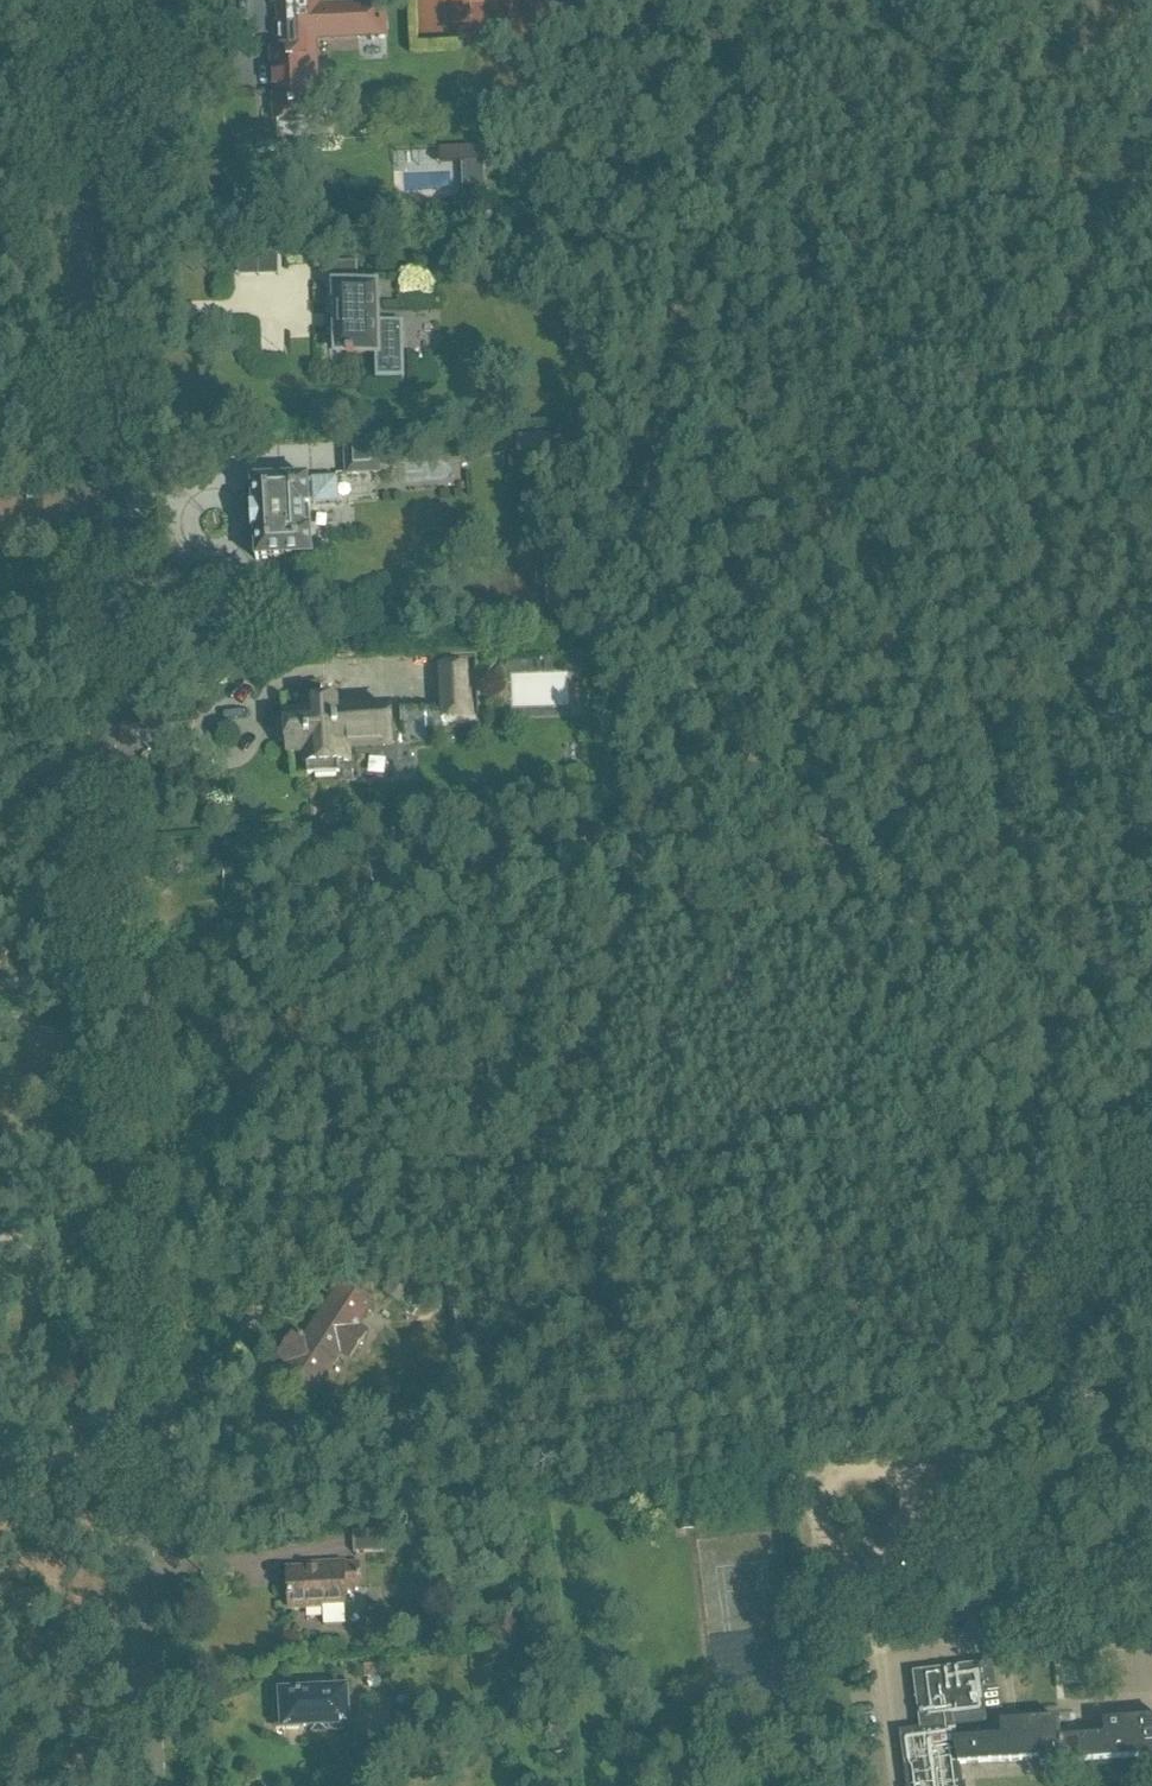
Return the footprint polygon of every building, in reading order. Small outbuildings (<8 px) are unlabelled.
[(273,51),(276,109),(294,108),(294,113),(308,112),(307,108),(318,108),(316,38),(386,35),(385,4),(320,7),(320,0),(280,0),(282,51),(273,51)] [(441,150),(441,167),(462,166),(464,196),(486,195),(483,149),(441,150)] [(377,285),(331,286),(332,305),(336,305),(336,310),(334,310),(335,330),(337,330),(337,355),(348,354),(348,357),(355,356),(355,354),(402,353),(401,325),(378,325),(377,285)] [(541,450),(551,449),(551,436),(541,436),(541,435),(516,437),(517,452),(541,451),(541,450)] [(345,439),(346,476),(383,475),(381,437),(345,439)] [(312,481),(306,481),(306,480),(251,482),(252,512),(251,512),(252,534),(253,534),(254,562),(310,559),(307,504),(314,504),(314,505),(340,504),(338,478),(312,479),(312,481)] [(403,744),(430,743),(430,730),(446,729),(446,717),(465,716),(463,668),(439,669),(440,706),(402,708),(403,744)] [(335,705),(314,706),(301,707),(301,712),(286,713),(287,754),(303,754),(303,765),(305,765),(306,777),(339,775),(337,739),(388,737),(387,708),(336,711),(335,705)] [(350,1358),(367,1332),(358,1326),(372,1306),(340,1285),(305,1338),(295,1331),(279,1357),(289,1364),(285,1368),(317,1389),(341,1352),(350,1358)] [(355,1553),(387,1551),(386,1531),(354,1533),(355,1553)] [(344,1565),(344,1562),(321,1563),(322,1569),(288,1571),(290,1608),(323,1606),(324,1625),(347,1624),(346,1605),(345,1588),(360,1587),(359,1564),(344,1565)] [(900,1733),(901,1738),(908,1785),(965,1785),(964,1785),(963,1785),(960,1765),(1041,1760),(1041,1767),(1144,1759),(1144,1761),(1144,1766),(1151,1765),(1151,1721),(1105,1724),(1106,1738),(1074,1741),(1061,1742),(1060,1721),(1002,1725),(1003,1739),(965,1742),(957,1742),(955,1726),(987,1722),(983,1690),(997,1688),(994,1664),(925,1673),(915,1674),(922,1731),(900,1733)] [(298,1691),(275,1693),(278,1728),(312,1726),(312,1733),(330,1732),(351,1731),(351,1723),(349,1723),(347,1693),(347,1688),(328,1690),(324,1690),(324,1680),(297,1681),(298,1691)]
